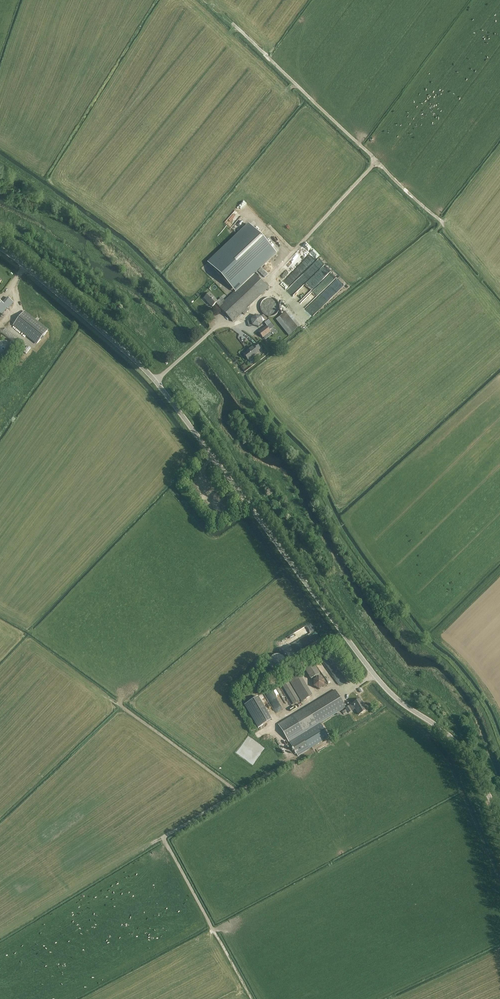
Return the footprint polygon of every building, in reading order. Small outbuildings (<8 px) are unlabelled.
[(239,206),(235,210),(242,217),(246,213),(239,206)] [(208,263),(235,291),(254,273),(276,253),(248,224),(234,239),(208,263)] [(307,294),(330,272),(317,259),(306,270),(298,262),(286,274),(282,270),(278,275),(281,279),(279,281),(293,295),(301,287),(307,294)] [(218,307),(233,322),(242,313),(244,315),(249,310),(247,308),(268,288),(268,287),(269,286),(266,282),(264,284),(254,273),(235,291),(225,301),(221,297),(219,300),(217,301),(210,293),(204,298),(212,307),(216,303),(219,306),(218,307)] [(326,283),(325,284),(327,286),(333,279),(328,275),(323,280),(326,283)] [(200,285),(192,294),(194,296),(202,288),(200,285)] [(6,310),(8,311),(13,305),(6,300),(3,303),(0,301),(0,317),(6,310)] [(277,312),(276,300),(268,300),(268,301),(266,301),(267,312),(277,312)] [(287,310),(276,319),(288,335),(300,326),(287,310)] [(13,325),(36,344),(48,330),(25,311),(13,325)] [(252,326),(258,327),(265,321),(268,319),(263,315),(261,316),(255,315),(251,319),(252,326)] [(259,332),(263,337),(270,332),(266,327),(259,332)] [(16,344),(20,339),(5,328),(1,333),(16,344)] [(244,354),(248,361),(259,353),(257,351),(260,349),(256,343),(249,349),(250,350),(244,354)] [(21,354),(24,356),(30,348),(27,346),(21,354)] [(315,633),(290,645),(294,651),(318,639),(315,633)] [(279,654),(268,659),(270,664),(268,665),(270,669),(284,663),(279,654)] [(302,666),(310,679),(320,673),(312,660),(302,666)] [(289,681),(302,702),(312,695),(300,674),(289,681)] [(312,678),(312,688),(323,687),(323,678),(312,678)] [(300,700),(288,680),(281,684),(293,704),(300,700)] [(278,724),(298,756),(309,749),(329,737),(321,723),(346,707),(335,690),(278,724)] [(258,728),(272,720),(258,696),(245,704),(258,728)] [(355,708),(359,715),(367,710),(360,699),(350,705),(353,710),(355,708)]
